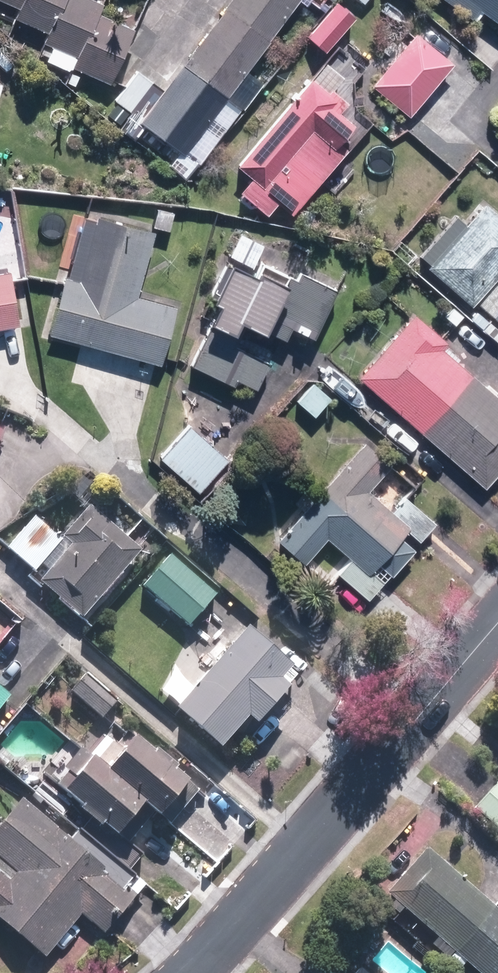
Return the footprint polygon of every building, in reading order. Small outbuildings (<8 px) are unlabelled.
[(18,12),(24,0),(0,0),(0,3),(18,12)] [(18,12),(14,20),(47,35),(63,0),(24,0),(18,12)] [(86,0),(63,0),(47,35),(42,44),(75,59),(97,15),(101,7),(86,0)] [(271,44),(303,0),(234,0),(226,11),(271,44)] [(471,20),(477,11),(497,26),(497,0),(442,0),(471,20)] [(352,20),(334,5),(307,39),(325,53),(352,20)] [(185,66),(229,99),(271,44),(226,11),(185,66)] [(133,32),(97,15),(75,59),(71,68),(108,85),(133,32)] [(408,118),(452,65),(415,35),(371,88),(408,118)] [(229,99),(185,66),(142,123),(186,156),(229,99)] [(349,103),(334,90),(330,94),(312,79),(239,166),(255,179),(243,193),(270,216),(280,203),(295,215),(349,150),(344,146),(359,128),(341,113),(349,103)] [(465,225),(455,217),(419,258),(429,266),(426,270),(469,308),(474,302),(497,324),(497,219),(483,205),(465,225)] [(68,272),(79,275),(77,283),(63,279),(47,336),(158,366),(173,310),(135,299),(153,234),(95,218),(94,222),(82,219),(68,272)] [(261,336),(262,332),(284,342),(289,330),(311,341),(335,291),(300,274),(296,281),(266,267),(260,264),(253,279),(228,267),(211,303),(218,306),(209,325),(211,326),(192,368),(232,387),(235,382),(255,391),(267,365),(247,356),(257,334),(261,336)] [(9,273),(0,275),(0,330),(17,327),(9,273)] [(439,351),(446,344),(413,315),(357,379),(483,489),(497,472),(497,403),(439,351)] [(328,400),(312,385),(296,404),(312,418),(328,400)] [(227,461),(189,428),(160,461),(198,494),(227,461)] [(391,514),(367,493),(390,467),(362,443),(277,542),(304,565),(326,540),(349,560),(336,575),(368,602),(413,550),(399,538),(405,531),(418,542),(432,526),(403,500),(391,514)] [(139,552),(88,508),(62,539),(71,546),(38,585),(80,621),(139,552)] [(61,542),(33,518),(6,550),(34,573),(61,542)] [(215,596),(169,556),(141,588),(186,628),(215,596)] [(244,720),(252,727),(284,690),(277,684),(288,670),(244,631),(172,711),(217,751),(244,720)] [(83,677),(69,695),(99,720),(113,702),(83,677)] [(8,697),(0,690),(0,707),(8,697)] [(184,784),(131,741),(103,774),(140,805),(155,818),(184,784)] [(89,819),(78,832),(127,873),(141,856),(115,835),(140,805),(103,774),(88,762),(60,795),(89,819)] [(497,833),(497,782),(496,780),(471,809),(497,833)] [(19,802),(0,824),(0,923),(43,958),(78,916),(103,935),(135,897),(124,888),(132,878),(77,834),(70,843),(19,802)] [(424,848),(385,893),(477,972),(497,972),(497,912),(424,848)]
